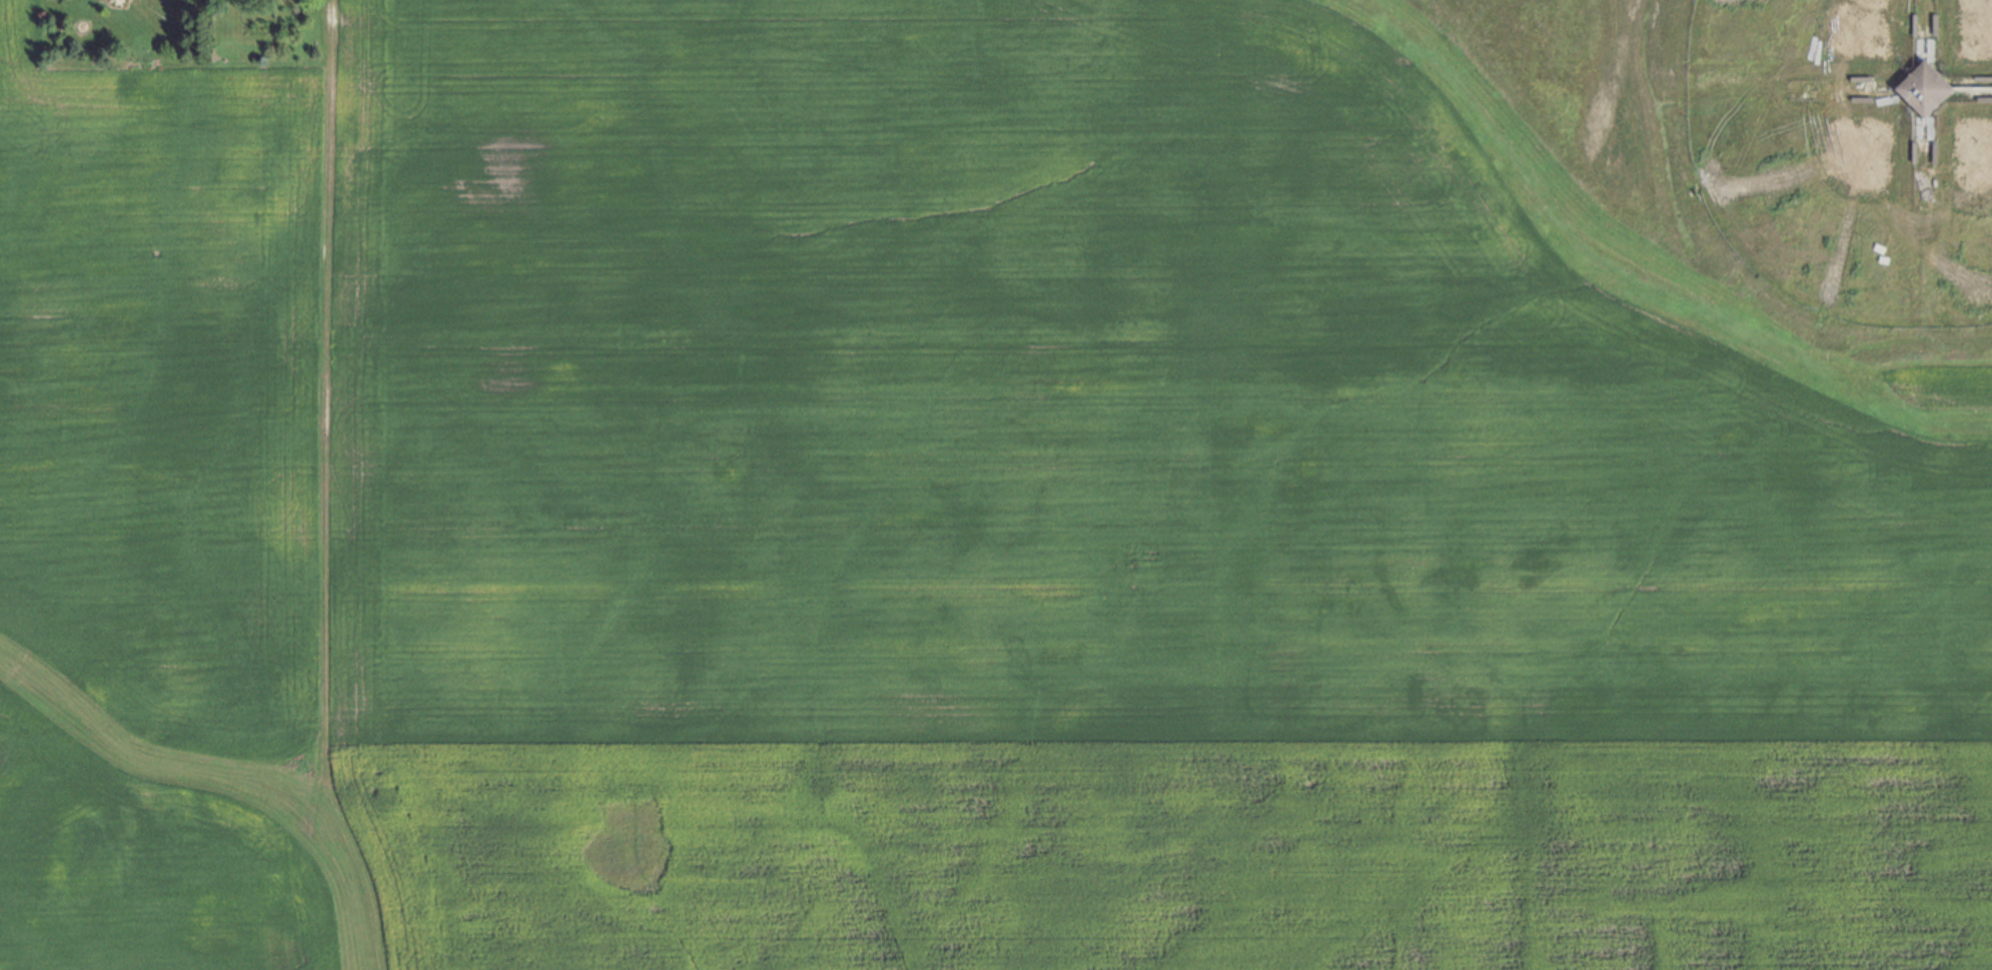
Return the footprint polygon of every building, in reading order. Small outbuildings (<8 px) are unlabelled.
[(1915,63),(1892,89),(1918,115),(1943,88),(1915,63)]
